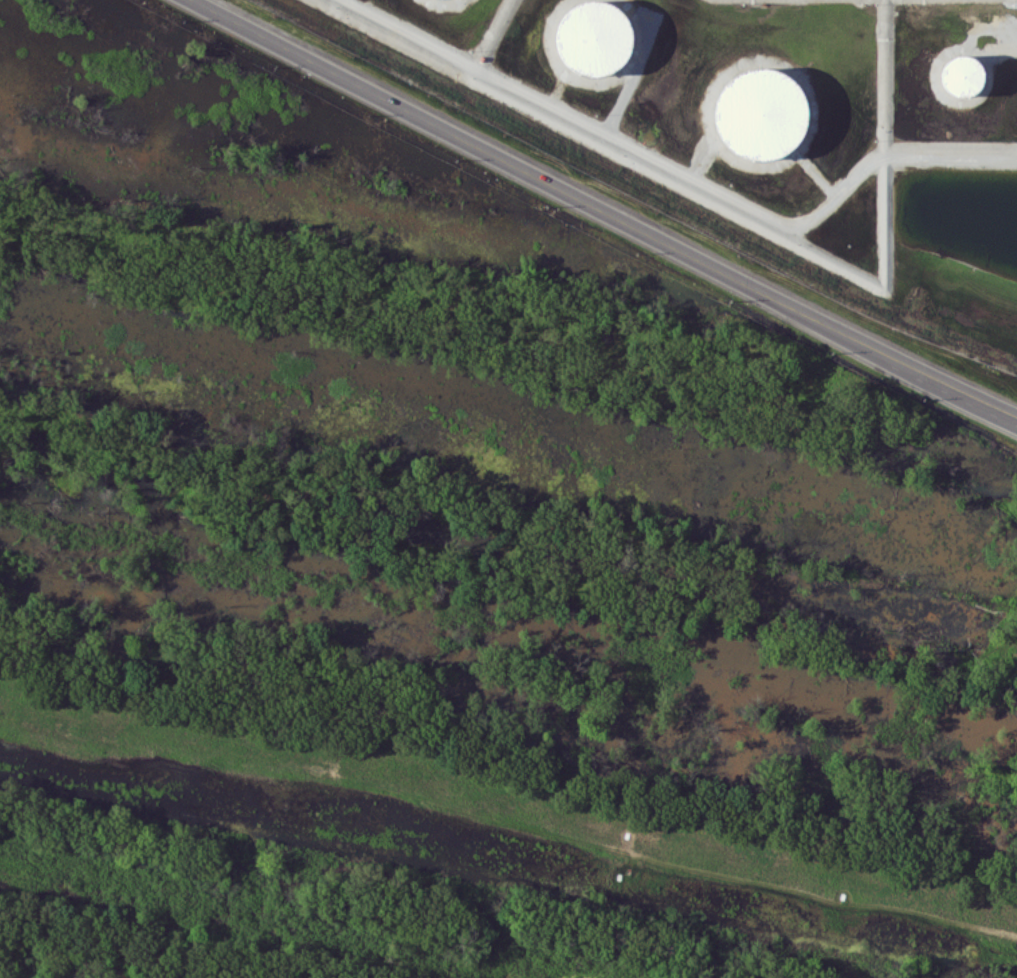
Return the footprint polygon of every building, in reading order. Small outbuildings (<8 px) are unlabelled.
[(626,66),(629,38),(620,4),(589,1),(560,9),(557,42),(563,66),(575,67),(577,75),(588,76),(626,66)] [(982,58),(943,56),(942,92),(981,93),(982,58)] [(803,103),(786,69),(754,68),(717,82),(716,121),(729,158),(768,159),(802,146),(803,103)]
